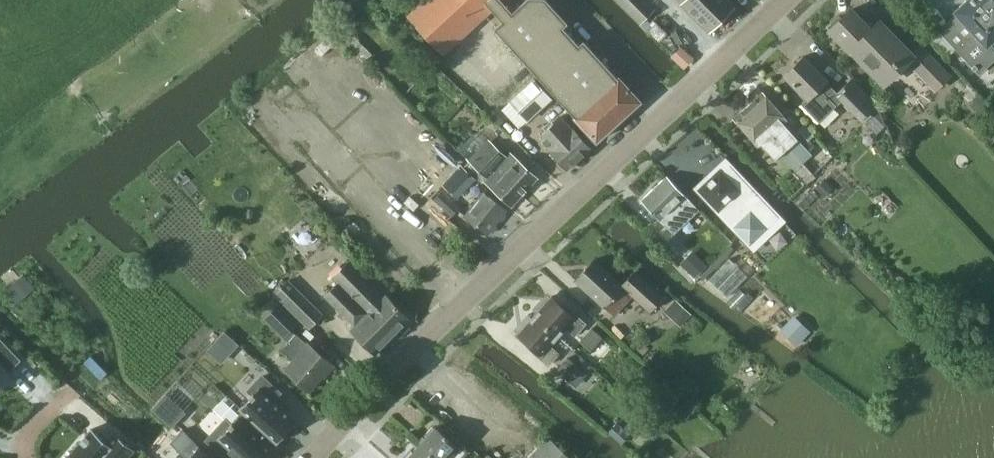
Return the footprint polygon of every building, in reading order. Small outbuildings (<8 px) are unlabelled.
[(503,0),(421,0),(407,14),(443,54),(492,9),(502,20),(494,27),(596,139),(639,99),(618,75),(617,76),(583,39),(579,43),(563,26),(568,22),(548,0),(524,0),(512,10),(503,0)] [(656,9),(647,0),(617,0),(641,24),(656,9)] [(709,31),(735,5),(729,0),(678,0),(709,31)] [(929,43),(945,60),(956,49),(979,73),(991,60),(993,58),(993,0),(966,0),(955,10),(956,12),(939,30),(941,32),(929,43)] [(869,27),(851,8),(830,29),(852,51),(853,51),(886,85),(908,63),(935,91),(950,76),(920,45),(912,53),(878,18),(869,27)] [(659,41),(668,32),(654,18),(650,23),(652,25),(647,30),(659,41)] [(683,41),(673,52),(686,64),(696,54),(683,41)] [(803,55),(784,75),(807,97),(801,103),(820,122),(837,105),(841,101),(832,92),(835,89),(826,82),(828,80),(803,55)] [(851,78),(836,94),(864,121),(877,135),(885,126),(879,106),(851,78)] [(525,118),(538,106),(549,97),(535,81),(511,102),(525,118)] [(772,129),(796,155),(805,146),(784,123),(788,119),(762,90),(762,91),(757,88),(748,95),(750,101),(749,101),(773,128),(772,129)] [(800,160),(796,155),(772,129),(773,128),(749,101),(733,116),(754,140),(754,141),(758,145),(761,142),(775,158),(777,156),(790,169),(800,160)] [(572,128),(567,122),(561,115),(537,136),(550,149),(549,149),(568,169),(591,148),(573,127),(572,128)] [(469,162),(466,165),(468,168),(466,170),(481,183),(484,180),(512,205),(538,176),(510,151),(507,154),(489,138),(468,160),(469,162)] [(725,157),(693,188),(749,247),(781,216),(725,157)] [(456,176),(451,181),(464,191),(467,187),(475,192),(482,184),(481,183),(466,170),(463,168),(456,176)] [(667,176),(642,199),(673,232),(698,208),(667,176)] [(455,202),(456,201),(443,190),(435,200),(454,214),(460,206),(455,202)] [(488,234),(507,210),(483,190),(463,214),(488,234)] [(355,221),(348,227),(355,233),(361,227),(355,221)] [(727,297),(748,275),(730,257),(708,279),(727,297)] [(384,295),(359,269),(349,259),(331,277),(337,282),(324,294),(350,320),(346,324),(350,328),(352,327),(376,352),(410,318),(385,294),(384,295)] [(622,284),(595,259),(575,280),(615,316),(633,296),(650,312),(665,297),(635,270),(622,284)] [(309,328),(323,314),(288,279),(275,293),(309,328)] [(534,314),(559,336),(567,328),(575,335),(586,323),(567,305),(566,306),(552,294),(534,314)] [(666,309),(681,324),(691,314),(676,299),(666,309)] [(279,301),(263,317),(284,337),(300,322),(279,301)] [(793,313),(779,328),(796,344),(810,329),(793,313)] [(551,345),(559,336),(534,314),(517,333),(532,346),(530,348),(548,365),(560,352),(551,345)] [(591,350),(603,337),(593,327),(581,341),(591,350)] [(231,352),(239,344),(225,330),(216,339),(231,352)] [(296,331),(281,348),(288,354),(287,356),(292,360),(285,368),(310,390),(334,363),(303,336),(296,331)] [(11,370),(22,359),(0,336),(0,386),(13,373),(11,370)] [(556,369),(551,375),(559,382),(564,377),(566,378),(567,378),(576,386),(587,373),(578,365),(568,356),(556,369)] [(243,409),(272,436),(278,440),(297,420),(275,399),(282,391),(262,373),(247,389),(251,394),(240,406),(243,409)] [(173,427),(186,412),(166,394),(153,408),(173,427)] [(272,436),(243,409),(231,422),(226,417),(206,439),(226,457),(232,451),(241,457),(266,457),(274,449),(267,442),(272,436)] [(420,443),(436,457),(463,457),(470,450),(452,433),(448,437),(436,425),(420,443)] [(134,449),(115,432),(107,441),(92,428),(67,457),(68,457),(127,457),(134,449)] [(173,439),(190,456),(189,457),(209,457),(200,448),(201,447),(184,429),(173,439)] [(549,435),(526,457),(572,457),(549,435)] [(406,457),(436,457),(420,443),(406,457)]
